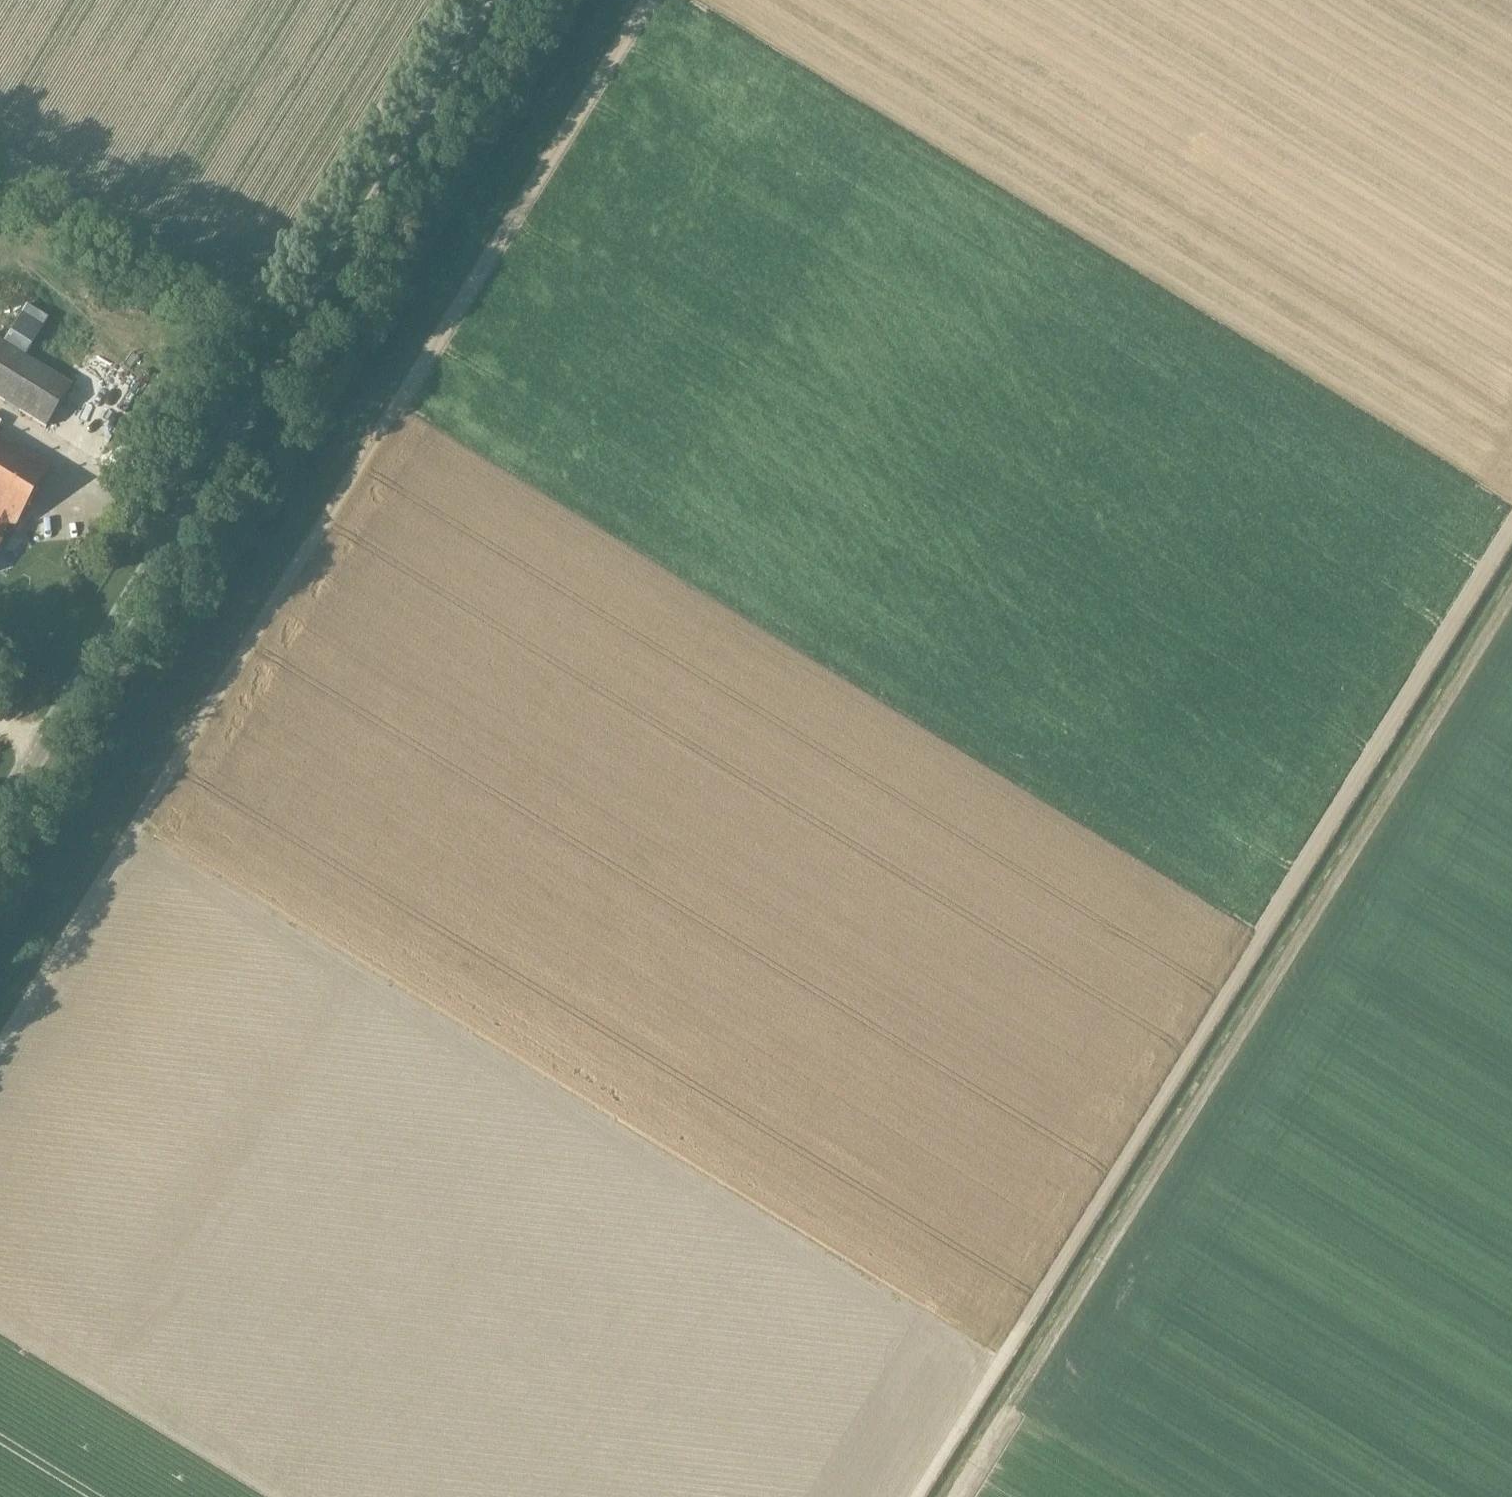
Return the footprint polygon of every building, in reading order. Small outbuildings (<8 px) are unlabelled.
[(71,385),(0,341),(0,400),(45,428),(71,385)] [(9,525),(15,528),(52,468),(0,436),(0,540),(9,525)]
